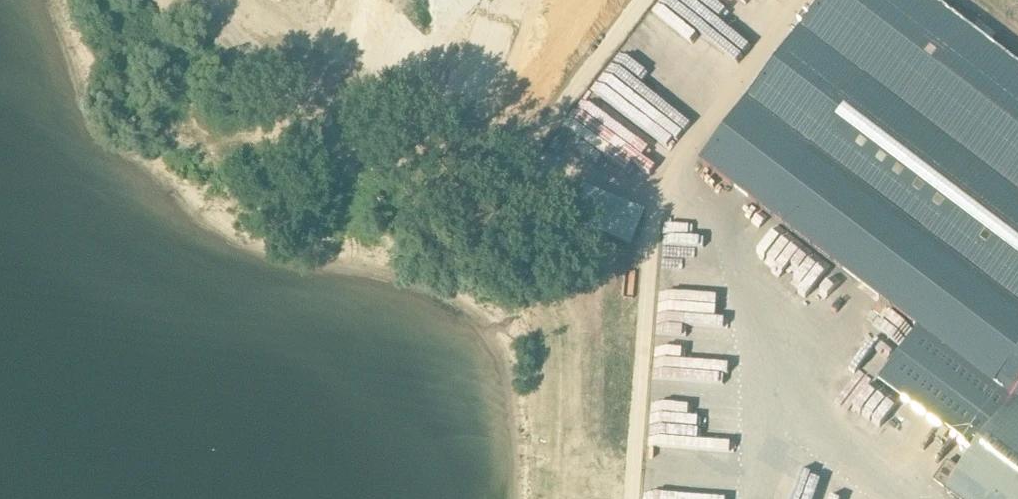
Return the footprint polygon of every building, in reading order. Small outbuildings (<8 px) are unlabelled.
[(730,24),(697,0),(657,0),(627,42),(658,64),(643,84),(695,121),(744,52),(722,36),(730,24)] [(701,163),(918,328),(879,380),(975,453),(962,470),(948,460),(933,480),(947,490),(958,498),(1017,498),(1017,68),(928,0),(824,0),(701,163)] [(568,220),(630,245),(644,212),(582,187),(568,220)] [(758,233),(748,246),(791,281),(807,260),(816,268),(824,258),(763,210),(750,227),(758,233)] [(683,302),(683,272),(661,272),(660,301),(683,302)] [(685,350),(657,348),(654,392),(735,397),(737,363),(684,359),(685,350)] [(775,498),(749,489),(745,498),(774,498),(775,498)]
